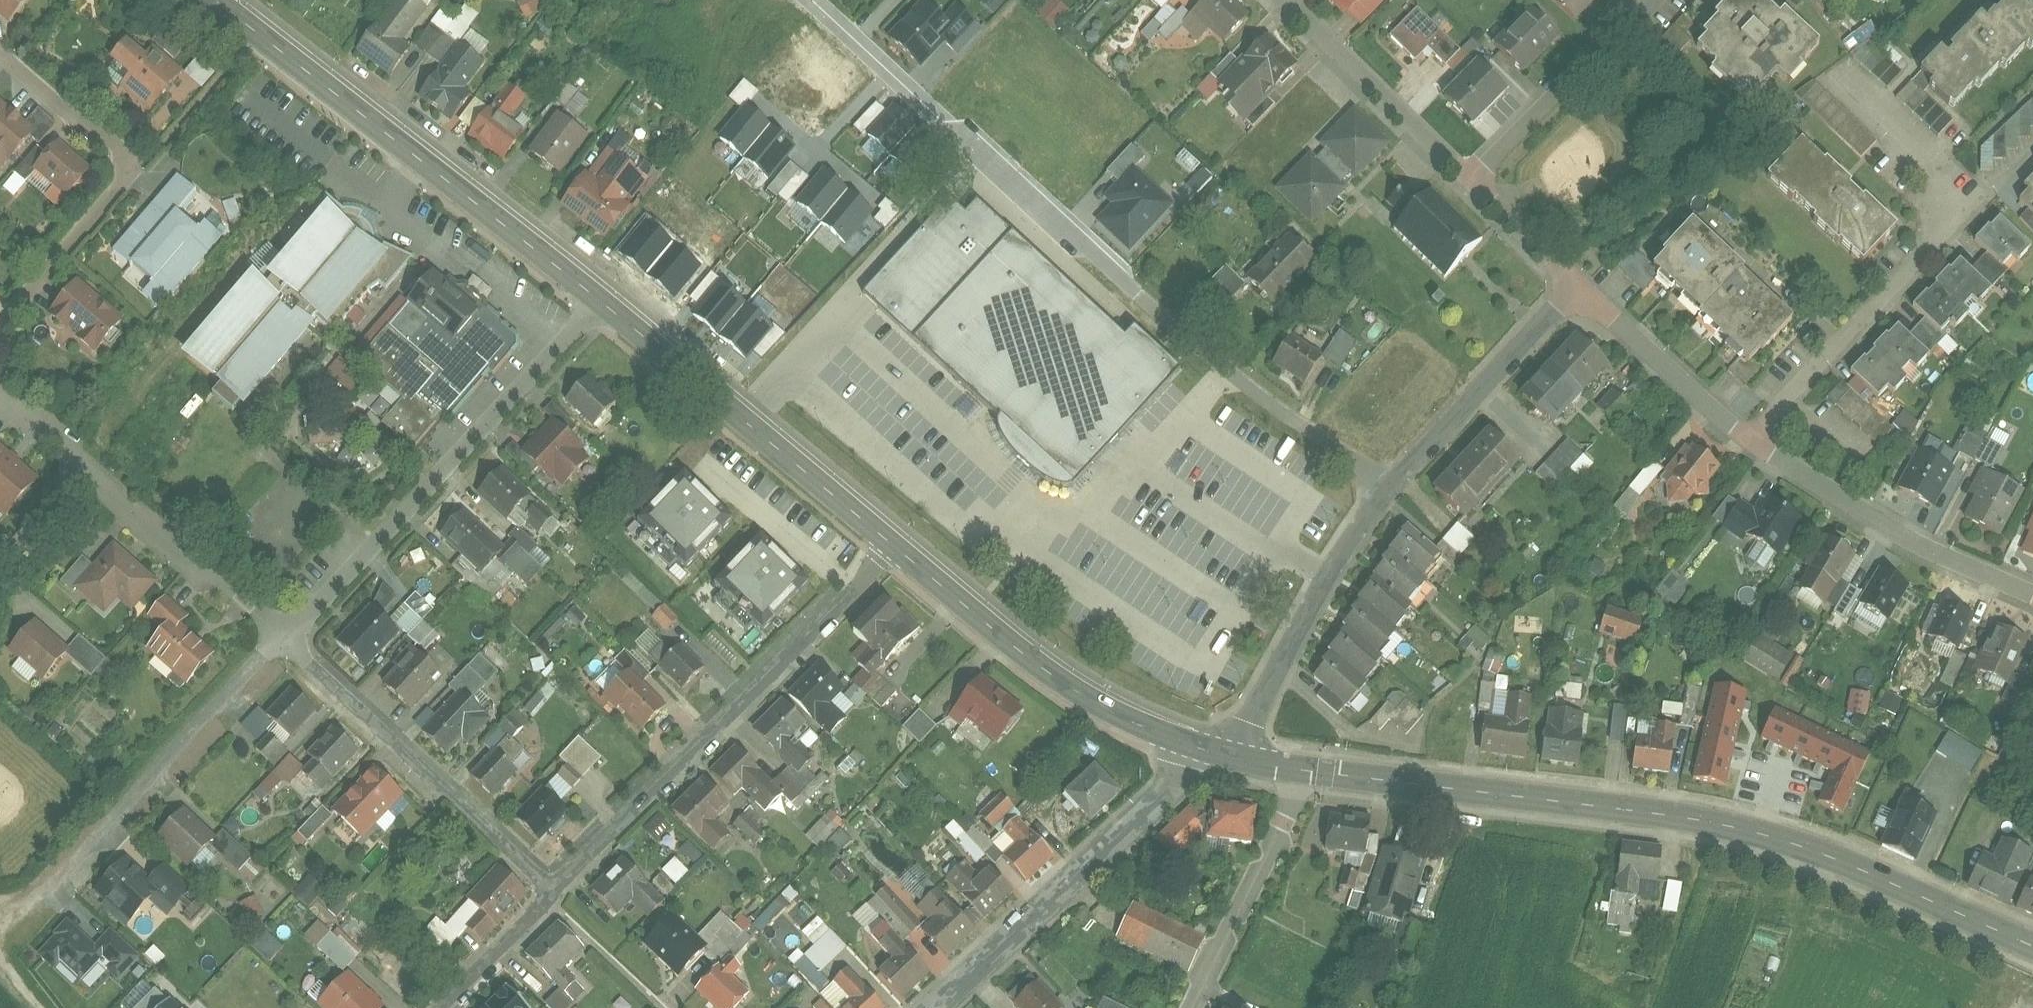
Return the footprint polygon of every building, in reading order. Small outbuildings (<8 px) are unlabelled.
[(28,0),(0,0),(0,16),(8,23),(28,0)] [(390,70),(408,46),(399,39),(425,5),(419,0),(395,0),(359,46),(390,70)] [(929,0),(921,0),(890,36),(924,66),(959,26),(929,0)] [(1068,11),(1055,0),(1043,0),(1032,13),(1052,31),(1068,11)] [(1221,41),(1246,16),(1230,0),(1208,0),(1191,17),(1180,29),(1196,45),(1210,31),(1221,41)] [(1345,15),(1360,0),(1329,0),(1345,15)] [(1574,22),(1596,0),(1551,0),(1574,22)] [(1718,3),(1721,6),(1712,16),(1715,19),(1701,34),(1699,36),(1703,40),(1695,48),(1693,50),(1714,69),(1709,73),(1722,85),(1726,81),(1749,102),(1774,75),(1786,86),(1801,70),(1797,65),(1816,45),(1782,13),(1777,17),(1759,0),(1721,0),(1718,3)] [(1978,16),(1949,48),(1951,51),(1945,58),(1938,52),(1921,71),(1933,82),(1928,87),(1952,109),(1974,85),(1979,90),(2001,66),(2005,69),(2027,46),(2032,50),(2032,48),(2032,8),(2030,5),(2026,10),(2015,0),(2004,0),(1984,22),(1978,16)] [(1180,29),(1191,17),(1182,9),(1159,34),(1168,42),(1180,29)] [(1427,48),(1446,66),(1459,52),(1417,10),(1391,36),(1415,60),(1427,48)] [(1492,46),(1523,75),(1557,39),(1527,10),(1492,46)] [(1699,36),(1701,34),(1682,17),(1659,42),(1675,58),(1689,43),(1695,48),(1703,40),(1699,36)] [(1225,108),(1242,124),(1298,65),(1267,36),(1220,85),(1234,98),(1225,108)] [(104,75),(149,110),(180,70),(149,46),(142,55),(122,40),(107,59),(113,63),(104,75)] [(1902,73),(1868,42),(1853,58),(1887,89),(1902,73)] [(459,43),(420,94),(450,117),(470,91),(462,85),(481,59),(459,43)] [(1462,49),(1459,52),(1446,66),(1453,73),(1469,56),(1462,49)] [(195,57),(183,73),(202,88),(215,73),(195,57)] [(1440,97),(1471,126),(1506,91),(1475,61),(1440,97)] [(1933,82),(1921,71),(1896,98),(1938,137),(1953,120),(1923,93),(1928,87),(1933,82)] [(737,89),(749,100),(752,103),(760,93),(744,80),(737,89)] [(1878,141),(1813,82),(1792,94),(1862,158),(1878,141)] [(470,133),(502,158),(522,133),(506,121),(525,96),(508,83),(470,133)] [(564,83),(551,99),(573,115),(585,99),(564,83)] [(729,99),(741,109),(749,100),(737,89),(729,99)] [(1981,147),(1980,169),(1992,169),(1993,158),(2006,159),(2006,148),(2018,148),(2018,137),(2031,137),(2031,126),(2032,126),(2032,99),(1981,147)] [(853,129),(861,136),(884,112),(876,105),(853,129)] [(28,130),(22,125),(0,106),(0,162),(25,133),(28,130)] [(889,158),(916,129),(894,107),(866,137),(889,158)] [(36,108),(22,125),(28,130),(25,133),(37,144),(55,125),(36,108)] [(721,139),(744,159),(770,128),(746,108),(721,139)] [(1278,189),(1312,222),(1344,189),(1339,184),(1349,174),(1354,179),(1386,146),(1353,113),(1321,146),(1325,151),(1315,161),(1310,156),(1278,189)] [(534,148),(561,168),(587,134),(561,114),(534,148)] [(744,159),(768,179),(794,148),(770,128),(744,159)] [(889,158),(912,179),(917,174),(938,152),(916,129),(889,158)] [(1834,243),(1837,240),(1861,263),(1895,228),(1869,203),(1863,198),(1861,200),(1848,187),(1850,185),(1830,165),(1824,160),(1822,162),(1800,141),(1765,176),(1789,200),(1792,197),(1814,219),(1811,221),(1834,243)] [(89,172),(56,143),(46,155),(32,170),(34,172),(65,199),(89,172)] [(32,170),(46,155),(35,146),(11,173),(23,184),(34,172),(32,170)] [(584,171),(561,203),(605,234),(628,202),(623,198),(641,172),(616,154),(597,180),(584,171)] [(809,180),(790,164),(767,192),(786,206),(809,180)] [(1175,201),(1137,166),(1092,214),(1131,249),(1175,201)] [(794,205),(819,226),(847,193),(821,172),(794,205)] [(182,205),(194,191),(176,175),(108,254),(127,270),(123,276),(143,293),(141,295),(156,308),(219,236),(204,222),(195,233),(171,212),(178,204),(182,205)] [(2022,186),(2027,191),(2019,200),(2029,209),(2032,214),(2032,175),(2022,186)] [(1130,316),(1123,324),(974,184),(962,198),(949,186),(854,288),(987,412),(994,419),(999,436),(1012,459),(1031,477),(1052,488),(1070,489),(1136,419),(1173,379),(1185,367),(1130,316)] [(1430,191),(1421,200),(1406,186),(1387,206),(1402,220),(1393,230),(1445,280),(1483,241),(1430,191)] [(847,193),(819,226),(844,247),(872,214),(847,193)] [(460,289),(438,271),(419,256),(393,246),(375,234),(374,228),(369,221),(362,217),(364,212),(358,210),(351,209),(330,194),(270,284),(258,273),(110,445),(167,494),(313,320),(333,338),(350,318),(378,342),(361,361),(406,399),(386,423),(415,448),(443,415),(454,416),(516,343),(515,336),(485,311),(486,301),(470,287),(460,289)] [(880,213),(872,221),(886,233),(902,215),(886,200),(878,209),(880,213)] [(2029,209),(2019,219),(2032,233),(2032,214),(2029,209)] [(617,241),(626,248),(645,223),(646,220),(638,213),(617,241)] [(1987,227),(1975,241),(1987,253),(2003,267),(2012,258),(2017,263),(2031,248),(1999,218),(1989,229),(1987,227)] [(1760,353),(1791,321),(1739,273),(1742,270),(1690,221),(1659,254),(1662,257),(1653,266),(1651,268),(1658,274),(1700,313),(1695,317),(1739,358),(1746,364),(1750,360),(1758,351),(1760,353)] [(626,248),(618,256),(646,278),(673,246),(645,223),(626,248)] [(1249,279),(1277,304),(1317,261),(1289,236),(1249,279)] [(701,269),(673,246),(646,278),(674,301),(681,293),(701,269)] [(1651,268),(1653,266),(1634,249),(1617,267),(1643,291),(1658,274),(1651,268)] [(2003,267),(1987,253),(1971,270),(1991,289),(2007,271),(2003,267)] [(1925,292),(1912,306),(1925,318),(1940,332),(1949,322),(1955,328),(1968,313),(1962,307),(1970,298),(1976,304),(1991,289),(1971,270),(1959,260),(1949,270),(1947,268),(1933,283),(1936,285),(1928,294),(1925,292)] [(1199,285),(1219,306),(1241,285),(1221,264),(1199,285)] [(681,293),(697,306),(716,282),(719,280),(703,267),(701,269),(681,293)] [(75,278),(46,315),(94,353),(123,316),(75,278)] [(697,306),(689,315),(718,339),(745,306),(716,282),(697,306)] [(745,306),(718,339),(745,362),(752,353),(772,329),(745,306)] [(1940,332),(1925,318),(1907,337),(1928,356),(1945,338),(1940,332)] [(772,329),(752,353),(761,363),(785,335),(776,327),(772,329)] [(1863,359),(1849,373),(1877,398),(1886,388),(1893,394),(1906,380),(1900,374),(1908,365),(1914,371),(1928,356),(1907,337),(1897,327),(1888,338),(1885,335),(1871,350),(1873,352),(1865,361),(1863,359)] [(1275,361),(1306,380),(1322,354),(1292,335),(1275,361)] [(1609,364),(1577,335),(1523,392),(1555,422),(1609,364)] [(1746,364),(1739,358),(1728,370),(1746,387),(1761,370),(1750,360),(1746,364)] [(1894,430),(1841,381),(1826,396),(1880,445),(1894,430)] [(614,405),(588,382),(569,404),(594,427),(614,405)] [(324,384),(312,385),(313,401),(325,400),(324,384)] [(542,412),(550,419),(569,436),(578,427),(551,402),(542,412)] [(301,412),(302,443),(354,440),(352,409),(301,412)] [(550,419),(521,451),(535,464),(554,481),(556,480),(561,485),(587,456),(581,451),(583,449),(569,436),(550,419)] [(1520,458),(1489,429),(1435,486),(1466,516),(1520,458)] [(1576,478),(1592,461),(1565,436),(1531,472),(1549,488),(1566,469),(1576,478)] [(527,473),(535,464),(521,451),(511,442),(503,451),(527,473)] [(1720,468),(1691,444),(1661,480),(1665,484),(1667,505),(1687,501),(1690,504),(1696,496),(1709,496),(1707,484),(1720,468)] [(1900,485),(1931,501),(1950,466),(1918,450),(1900,485)] [(5,517),(34,482),(0,453),(0,514),(5,517)] [(1641,499),(1664,471),(1651,461),(1628,488),(1641,499)] [(502,464),(476,494),(505,520),(516,509),(539,530),(556,511),(502,464)] [(1967,515),(2000,532),(2022,488),(1989,471),(1967,515)] [(731,520),(683,473),(635,522),(683,569),(731,520)] [(1727,521),(1738,504),(1728,496),(1711,519),(1722,527),(1727,521)] [(1746,537),(1779,558),(1803,521),(1765,496),(1757,508),(1742,498),(1738,504),(1727,521),(1747,534),(1746,537)] [(495,556),(504,547),(463,509),(441,533),(482,570),(495,556)] [(2029,535),(2021,553),(2032,558),(2032,514),(2025,533),(2029,535)] [(1438,539),(1456,555),(1471,538),(1453,522),(1438,539)] [(1324,664),(1315,674),(1347,702),(1366,681),(1362,677),(1381,656),(1375,651),(1394,630),(1390,627),(1409,606),(1405,603),(1424,582),(1421,578),(1439,557),(1407,529),(1398,539),(1389,550),(1392,553),(1383,563),(1373,574),(1377,578),(1368,587),(1358,598),(1362,602),(1352,612),(1343,623),(1349,628),(1339,638),(1330,649),(1334,653),(1324,664)] [(807,584),(759,537),(713,585),(761,632),(807,584)] [(1838,582),(1854,555),(1822,537),(1805,567),(1809,569),(1797,590),(1824,606),(1826,603),(1838,582)] [(510,540),(504,547),(495,556),(527,585),(541,569),(510,540)] [(116,596),(133,610),(158,580),(113,542),(92,566),(73,588),(102,613),(116,596)] [(73,588),(92,566),(81,557),(59,582),(69,592),(73,588)] [(459,557),(450,566),(470,584),(479,575),(459,557)] [(1668,569),(1650,592),(1668,605),(1686,582),(1668,569)] [(1857,605),(1887,623),(1908,588),(1879,570),(1863,596),(1857,605)] [(1848,587),(1838,582),(1826,603),(1836,608),(1848,587)] [(1863,596),(1848,587),(1836,608),(1833,613),(1848,621),(1857,605),(1863,596)] [(170,622),(177,628),(186,617),(164,598),(148,617),(163,630),(170,622)] [(873,674),(921,626),(903,608),(899,613),(886,600),(857,630),(869,642),(855,657),(873,674)] [(1974,616),(1941,602),(1926,637),(1959,651),(1974,616)] [(651,618),(666,632),(678,620),(662,606),(651,618)] [(1624,641),(1631,616),(1597,606),(1590,631),(1624,641)] [(370,608),(338,643),(366,668),(398,633),(370,608)] [(395,625),(408,637),(422,622),(409,610),(395,625)] [(145,651),(186,686),(211,657),(177,628),(170,622),(163,630),(145,651)] [(408,637),(424,652),(438,637),(422,622),(408,637)] [(1790,654),(1770,642),(1775,634),(1757,624),(1735,661),(1773,683),(1790,654)] [(7,651),(41,681),(63,656),(61,654),(29,626),(7,651)] [(2028,641),(1997,628),(1990,647),(1983,644),(1972,670),(2009,686),(2013,677),(2028,641)] [(633,640),(641,651),(654,642),(645,630),(633,640)] [(78,635),(61,654),(63,656),(89,679),(105,660),(78,635)] [(662,645),(649,658),(681,690),(699,671),(677,649),(671,654),(662,645)] [(437,647),(423,663),(437,676),(451,660),(437,647)] [(406,709),(437,676),(423,663),(408,650),(393,666),(397,669),(382,686),(406,709)] [(637,689),(641,686),(650,677),(625,651),(614,661),(625,672),(623,675),(637,689)] [(479,656),(467,669),(485,685),(497,672),(479,656)] [(789,694),(827,732),(841,719),(825,702),(839,688),(817,667),(789,694)] [(460,693),(469,702),(485,685),(467,669),(449,688),(457,696),(460,693)] [(619,707),(641,729),(663,708),(641,686),(637,689),(623,675),(602,696),(616,710),(619,707)] [(958,707),(996,738),(1020,708),(982,677),(958,707)] [(53,722),(89,745),(105,720),(91,711),(93,708),(87,704),(94,694),(77,684),(53,722)] [(1746,695),(1711,687),(1691,781),(1724,787),(1746,695)] [(1374,713),(1402,735),(1420,711),(1391,689),(1374,713)] [(275,723),(290,737),(313,712),(289,690),(266,715),(275,723)] [(1844,712),(1864,715),(1867,693),(1847,690),(1844,712)] [(1490,716),(1486,748),(1525,753),(1531,694),(1512,692),(1509,718),(1490,716)] [(422,734),(445,755),(461,738),(466,743),(487,719),(469,702),(460,693),(457,696),(422,734)] [(1675,717),(1677,705),(1658,703),(1656,714),(1675,717)] [(754,731),(797,773),(811,759),(793,741),(805,729),(780,705),(754,731)] [(915,708),(898,726),(915,743),(933,725),(915,708)] [(275,723),(266,715),(259,709),(242,728),(258,742),(275,723)] [(1578,761),(1584,713),(1553,709),(1548,757),(1578,761)] [(1870,753),(1775,709),(1761,738),(1833,772),(1818,802),(1842,813),(1870,753)] [(1639,738),(1635,764),(1670,769),(1675,725),(1661,723),(1659,740),(1639,738)] [(484,744),(493,752),(510,735),(501,726),(484,744)] [(303,773),(320,789),(356,751),(334,729),(308,756),(314,761),(303,773)] [(1933,750),(1967,772),(1979,753),(1945,731),(1933,750)] [(559,759),(581,780),(601,759),(578,738),(559,759)] [(780,794),(733,749),(710,774),(732,796),(740,788),(764,811),(780,794)] [(471,776),(493,797),(516,773),(493,752),(471,776)] [(283,754),(249,792),(259,801),(277,780),(281,783),(297,766),(283,754)] [(331,812),(361,840),(402,796),(372,768),(331,812)] [(1092,769),(1063,795),(1087,821),(1115,795),(1092,769)] [(673,813),(714,852),(729,837),(713,822),(728,806),(703,782),(673,813)] [(514,819),(540,842),(568,812),(542,789),(514,819)] [(1886,842),(1917,855),(1936,811),(1905,798),(1886,842)] [(1208,834),(1207,839),(1250,843),(1254,808),(1211,803),(1210,811),(1202,810),(1197,815),(1189,807),(1155,839),(1174,860),(1204,831),(1208,834)] [(321,808),(297,834),(307,843),(332,818),(321,808)] [(827,810),(802,835),(814,847),(839,822),(827,810)] [(184,812),(158,840),(187,867),(207,845),(213,838),(184,812)] [(752,839),(761,829),(740,812),(731,822),(752,839)] [(1364,850),(1368,818),(1334,813),(1330,845),(1364,850)] [(653,841),(667,827),(654,814),(640,828),(653,841)] [(993,844),(1027,881),(1054,857),(1019,820),(993,844)] [(221,830),(213,838),(207,845),(237,873),(251,857),(221,830)] [(822,843),(833,853),(845,840),(835,830),(822,843)] [(1996,858),(1985,854),(1973,880),(2010,898),(2032,851),(2005,838),(1996,858)] [(1618,889),(1636,891),(1637,877),(1655,879),(1659,847),(1622,843),(1618,889)] [(1368,908),(1403,919),(1422,858),(1387,847),(1368,908)] [(657,870),(671,885),(685,872),(671,857),(657,870)] [(155,895),(158,892),(148,883),(124,860),(95,890),(106,900),(101,906),(124,928),(155,895)] [(616,915),(631,900),(647,917),(662,903),(621,862),(592,891),(616,915)] [(964,863),(947,880),(985,920),(1012,894),(988,869),(979,878),(964,863)] [(912,865),(896,879),(905,890),(921,876),(912,865)] [(162,868),(148,883),(158,892),(155,895),(171,909),(187,892),(162,868)] [(465,931),(480,945),(526,895),(497,869),(452,919),(465,931)] [(663,895),(671,887),(657,872),(648,881),(663,895)] [(2023,902),(2032,907),(2032,880),(2023,902)] [(1659,911),(1674,912),(1677,882),(1662,881),(1659,911)] [(926,936),(948,960),(976,934),(937,891),(924,903),(941,922),(926,936)] [(752,924),(760,931),(788,900),(779,893),(752,924)] [(240,901),(249,920),(261,914),(253,895),(240,901)] [(1132,905),(1116,937),(1186,971),(1202,938),(1132,905)] [(793,949),(783,959),(815,991),(825,982),(816,973),(844,946),(814,916),(797,932),(810,945),(799,956),(793,949)] [(93,945),(66,918),(34,950),(55,971),(59,967),(78,985),(100,963),(106,958),(93,945)] [(674,918),(646,948),(678,979),(707,949),(674,918)] [(425,975),(465,931),(452,919),(445,927),(436,919),(403,956),(425,975)] [(563,969),(582,951),(558,926),(525,957),(563,999),(578,985),(563,969)] [(109,928),(93,945),(106,958),(100,963),(118,979),(139,956),(109,928)] [(260,957),(275,948),(264,931),(249,941),(260,957)] [(882,976),(903,999),(931,974),(892,931),(879,943),(897,962),(882,976)] [(317,949),(342,973),(355,959),(330,935),(317,949)] [(712,1007),(737,1007),(749,995),(733,979),(742,970),(730,958),(696,993),(712,1007)] [(849,971),(836,983),(853,1002),(846,1007),(883,1007),(849,971)] [(320,1007),(384,1007),(347,974),(318,1006),(320,1007)] [(1030,977),(1007,998),(1016,1007),(1058,1007),(1030,977)] [(483,1007),(527,1007),(505,986),(483,1007)] [(136,1007),(171,1007),(153,991),(136,1007)] [(1104,995),(1098,1007),(1132,1007),(1104,995)]
